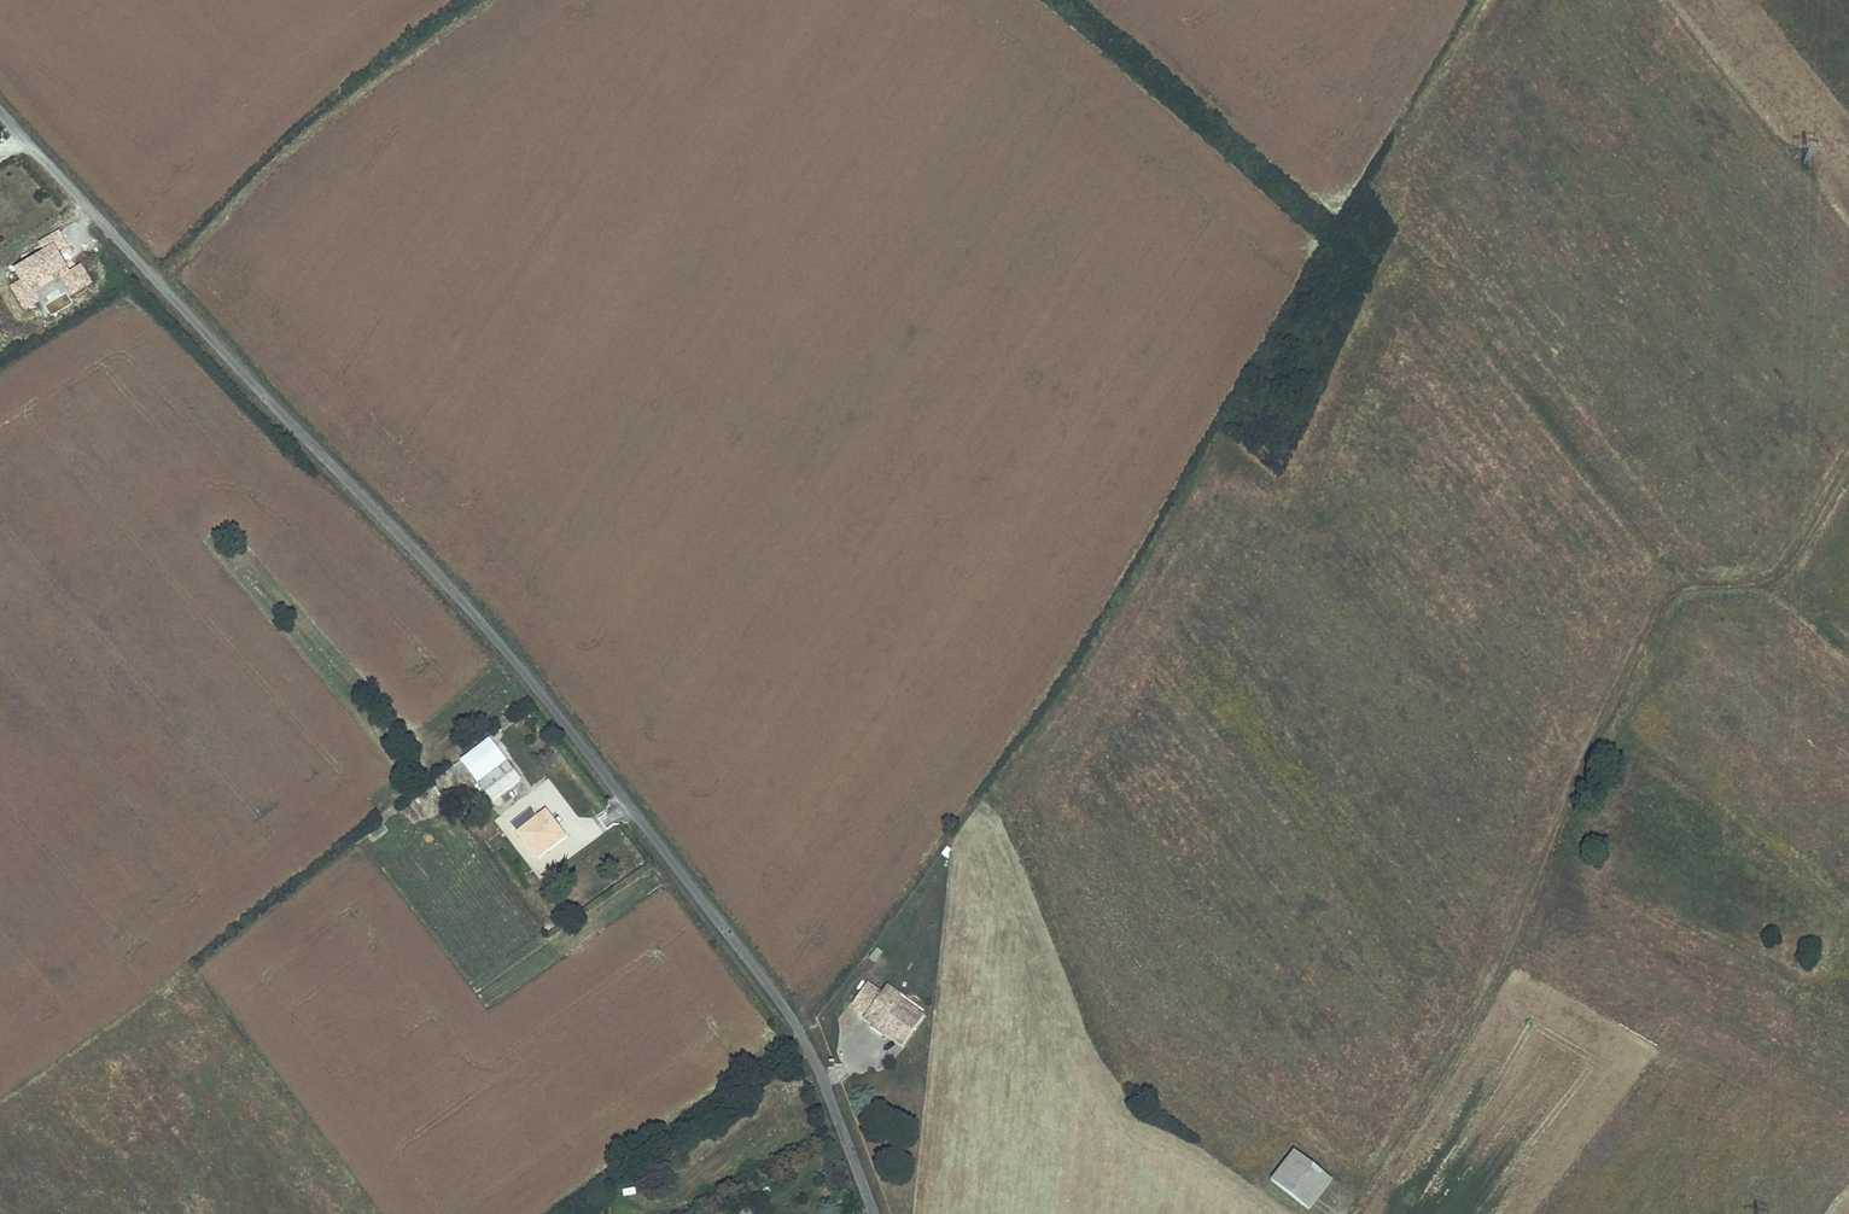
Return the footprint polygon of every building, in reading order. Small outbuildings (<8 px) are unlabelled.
[(45,256),(15,273),(22,284),(11,290),(25,313),(41,304),(35,295),(60,280),(72,299),(92,287),(81,267),(69,274),(58,256),(69,250),(59,233),(39,245),(45,256)] [(480,782),(501,766),(486,745),(465,762),(480,782)] [(501,766),(480,782),(493,799),(519,779),(507,762),(501,766)] [(531,807),(511,822),(537,857),(546,850),(543,845),(561,831),(546,810),(538,816),(531,807)] [(561,831),(543,845),(546,850),(565,837),(561,831)] [(867,955),(873,962),(883,952),(877,946),(867,955)] [(918,1023),(898,1009),(896,1011),(891,1008),(898,999),(900,996),(886,986),(881,994),(866,984),(852,1004),(854,1006),(866,1014),(864,1018),(878,1028),(879,1026),(883,1028),(882,1031),(903,1045),(918,1023)] [(923,1017),(898,999),(891,1008),(896,1011),(898,1009),(918,1023),(923,1017)] [(1331,1181),(1294,1152),(1271,1181),(1308,1210),(1331,1181)] [(725,1213),(757,1213),(752,1204),(725,1213)]
